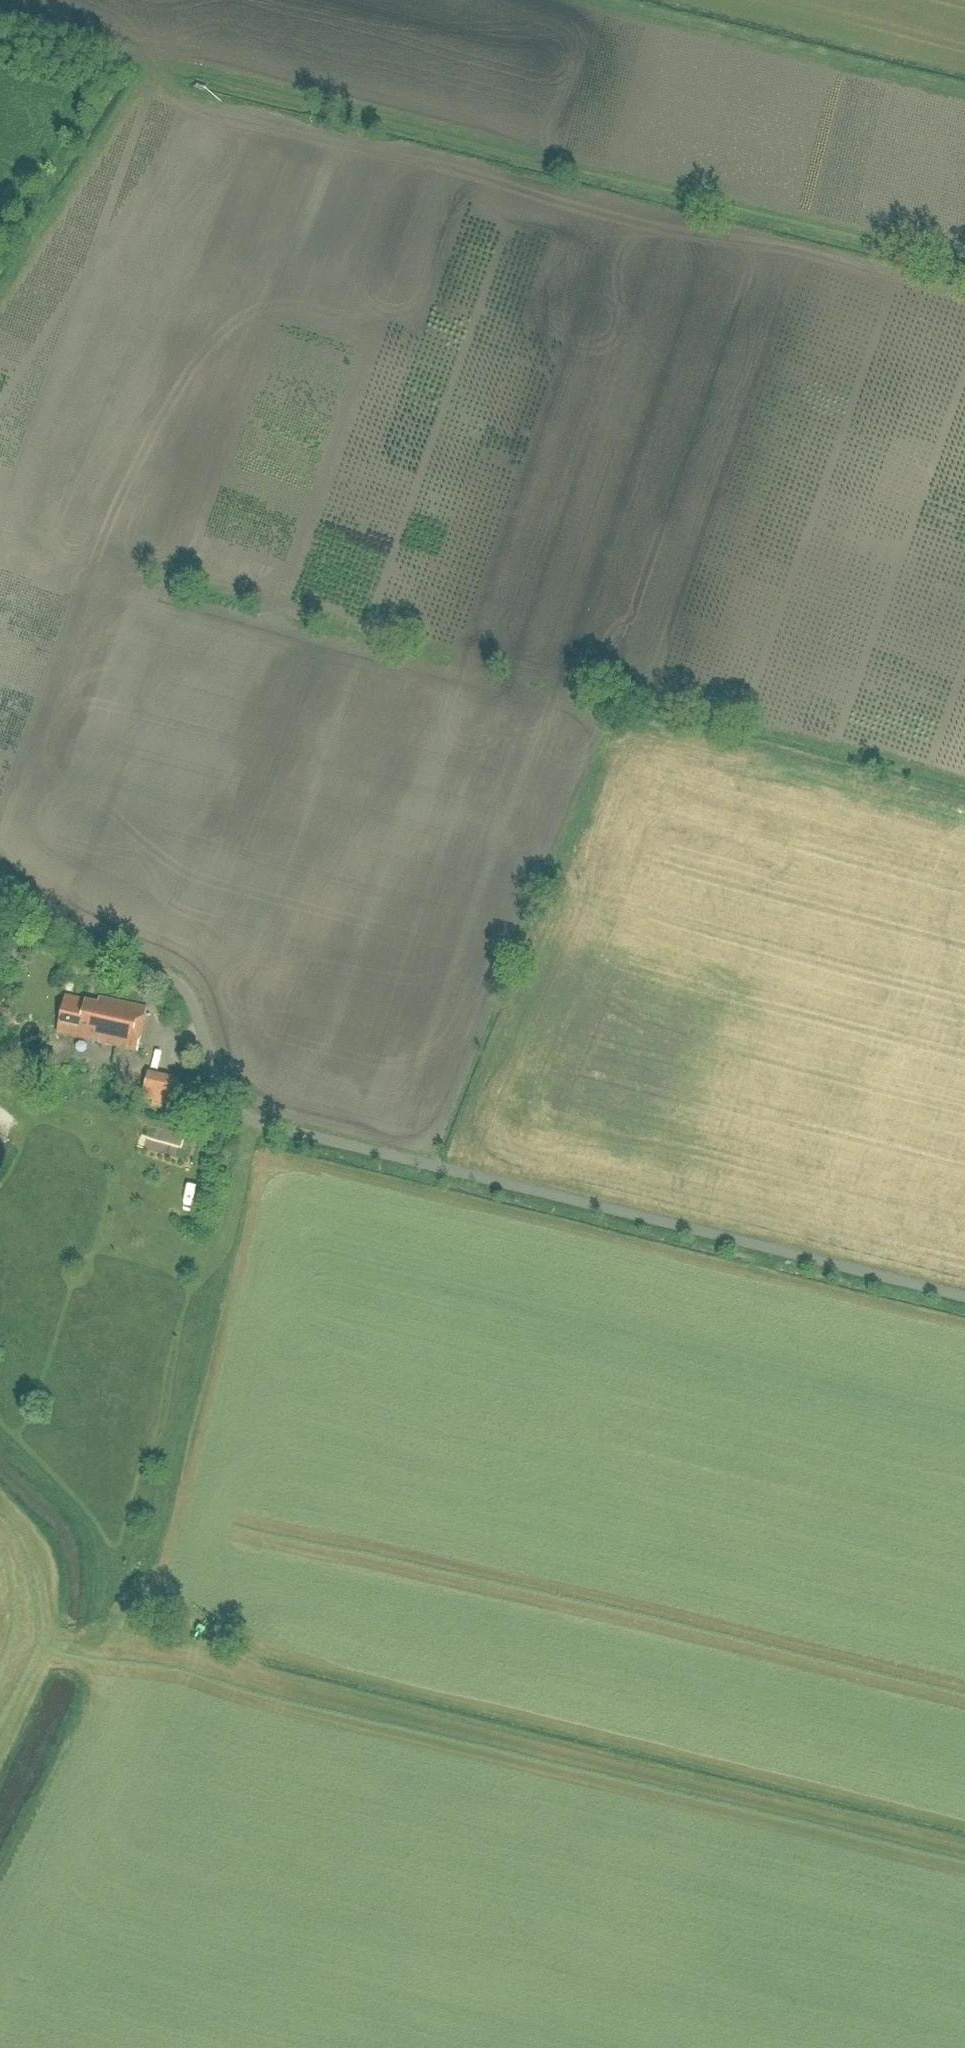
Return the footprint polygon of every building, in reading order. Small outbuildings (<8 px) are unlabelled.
[(99,998),(98,1003),(65,996),(57,1034),(137,1052),(147,1008),(99,998)] [(149,1072),(142,1099),(175,1107),(182,1080),(149,1072)] [(191,1176),(187,1200),(198,1202),(202,1178),(191,1176)]
